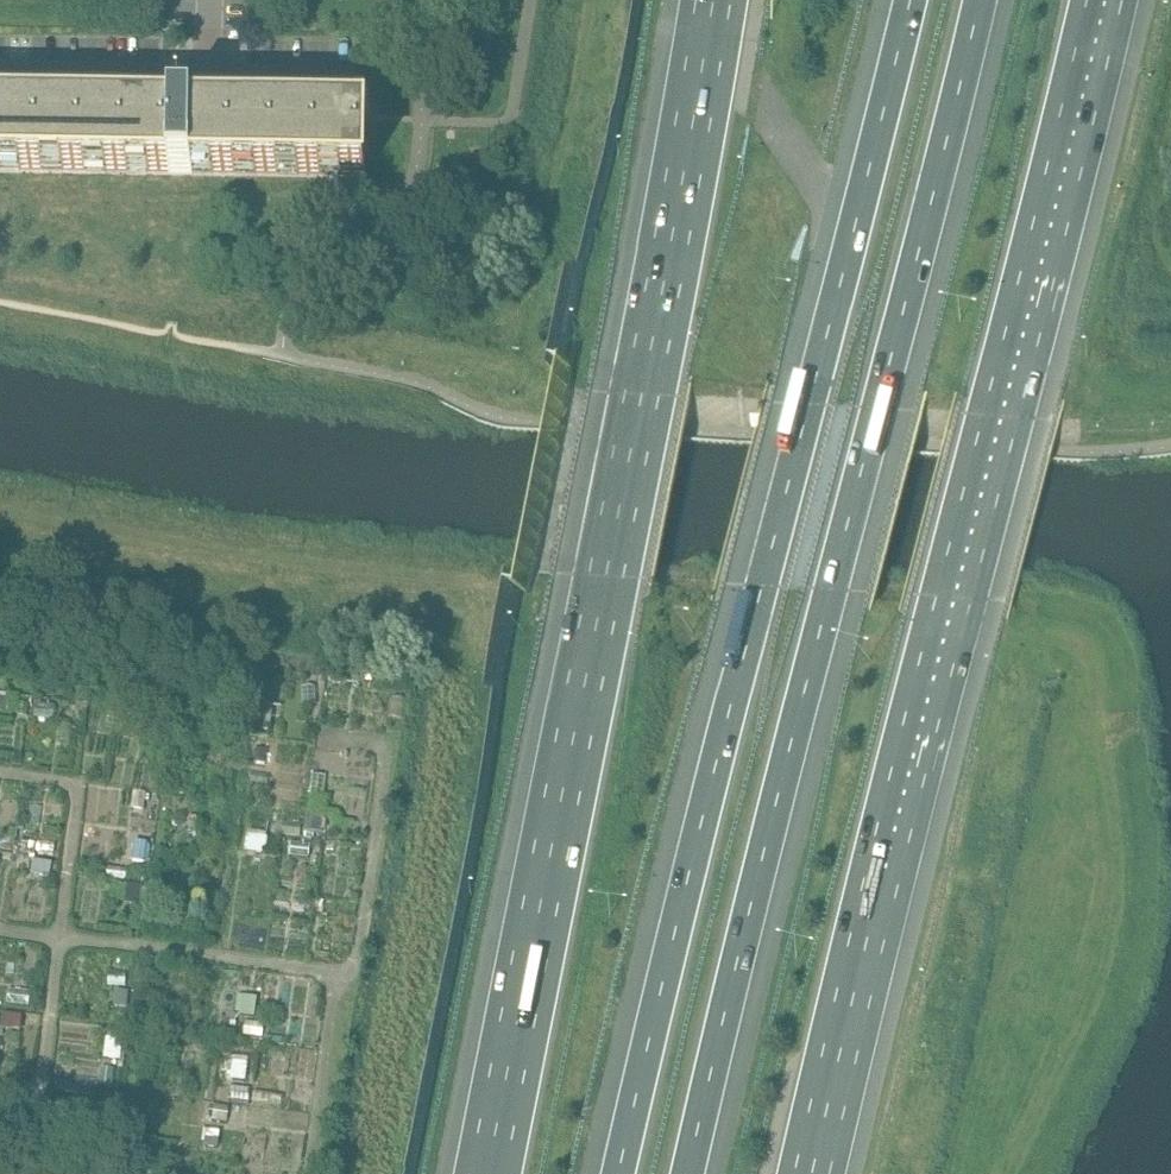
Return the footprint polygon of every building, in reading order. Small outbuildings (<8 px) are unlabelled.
[(218,113),(212,113),(212,105),(144,92),(143,120),(0,117),(0,171),(364,177),(365,123),(217,121),(218,113)] [(256,748),(254,762),(265,763),(266,749),(256,748)] [(247,832),(246,852),(267,853),(268,833),(247,832)] [(312,840),(292,838),(291,855),(311,856),(312,840)] [(274,896),(270,921),(310,927),(314,899),(295,896),(294,899),(274,896)] [(116,991),(115,1005),(127,1006),(128,992),(116,991)] [(249,1079),(252,1053),(234,1051),(231,1077),(249,1079)]
